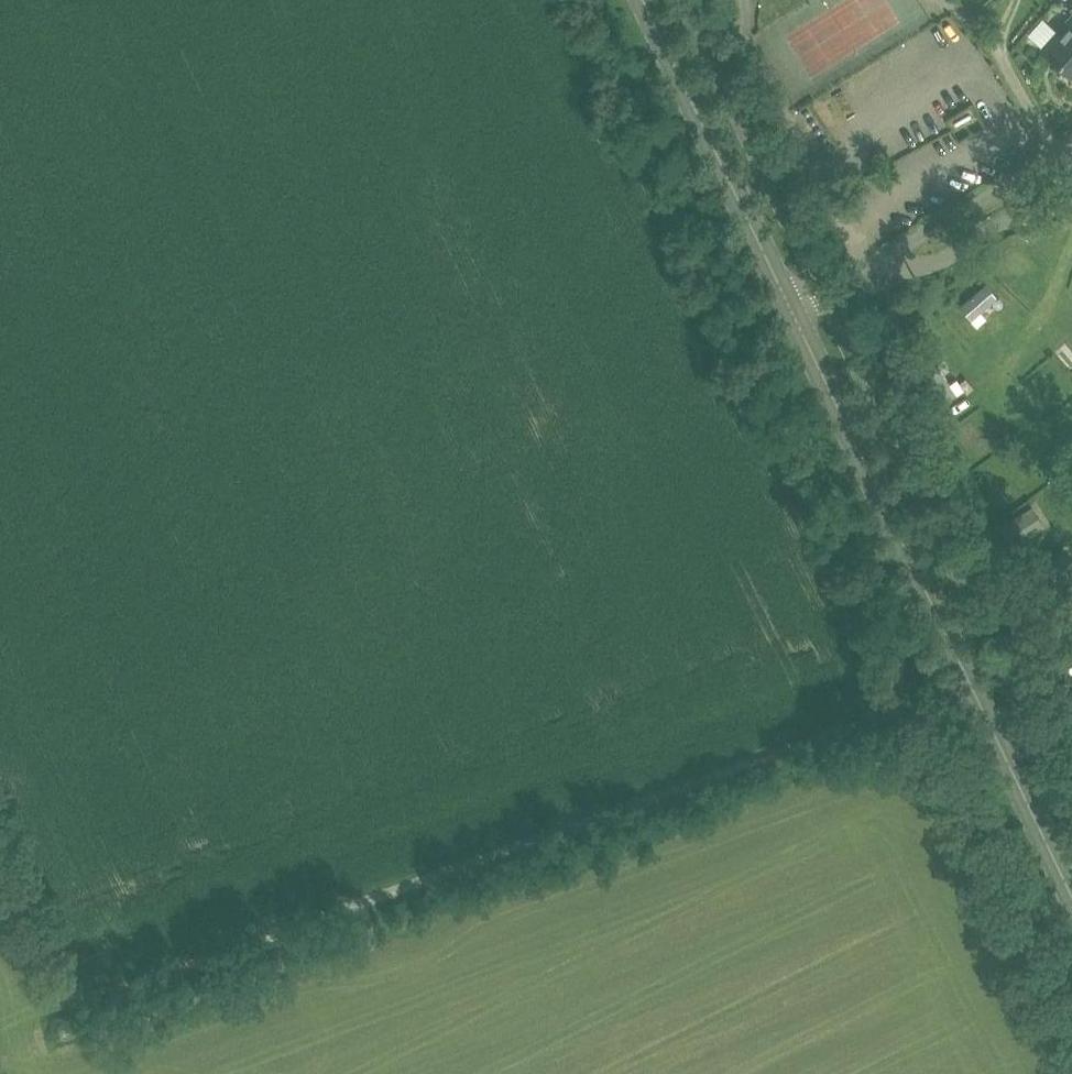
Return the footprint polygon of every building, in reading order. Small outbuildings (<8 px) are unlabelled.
[(798,37),(818,74),(908,25),(895,0),(865,0),(798,37)] [(1042,49),(1071,74),(1071,73),(1071,16),(1042,49)] [(987,285),(960,308),(973,322),(999,299),(987,285)] [(939,364),(923,374),(942,406),(958,397),(939,364)] [(1051,520),(1028,529),(1036,549),(1059,540),(1051,520)]
